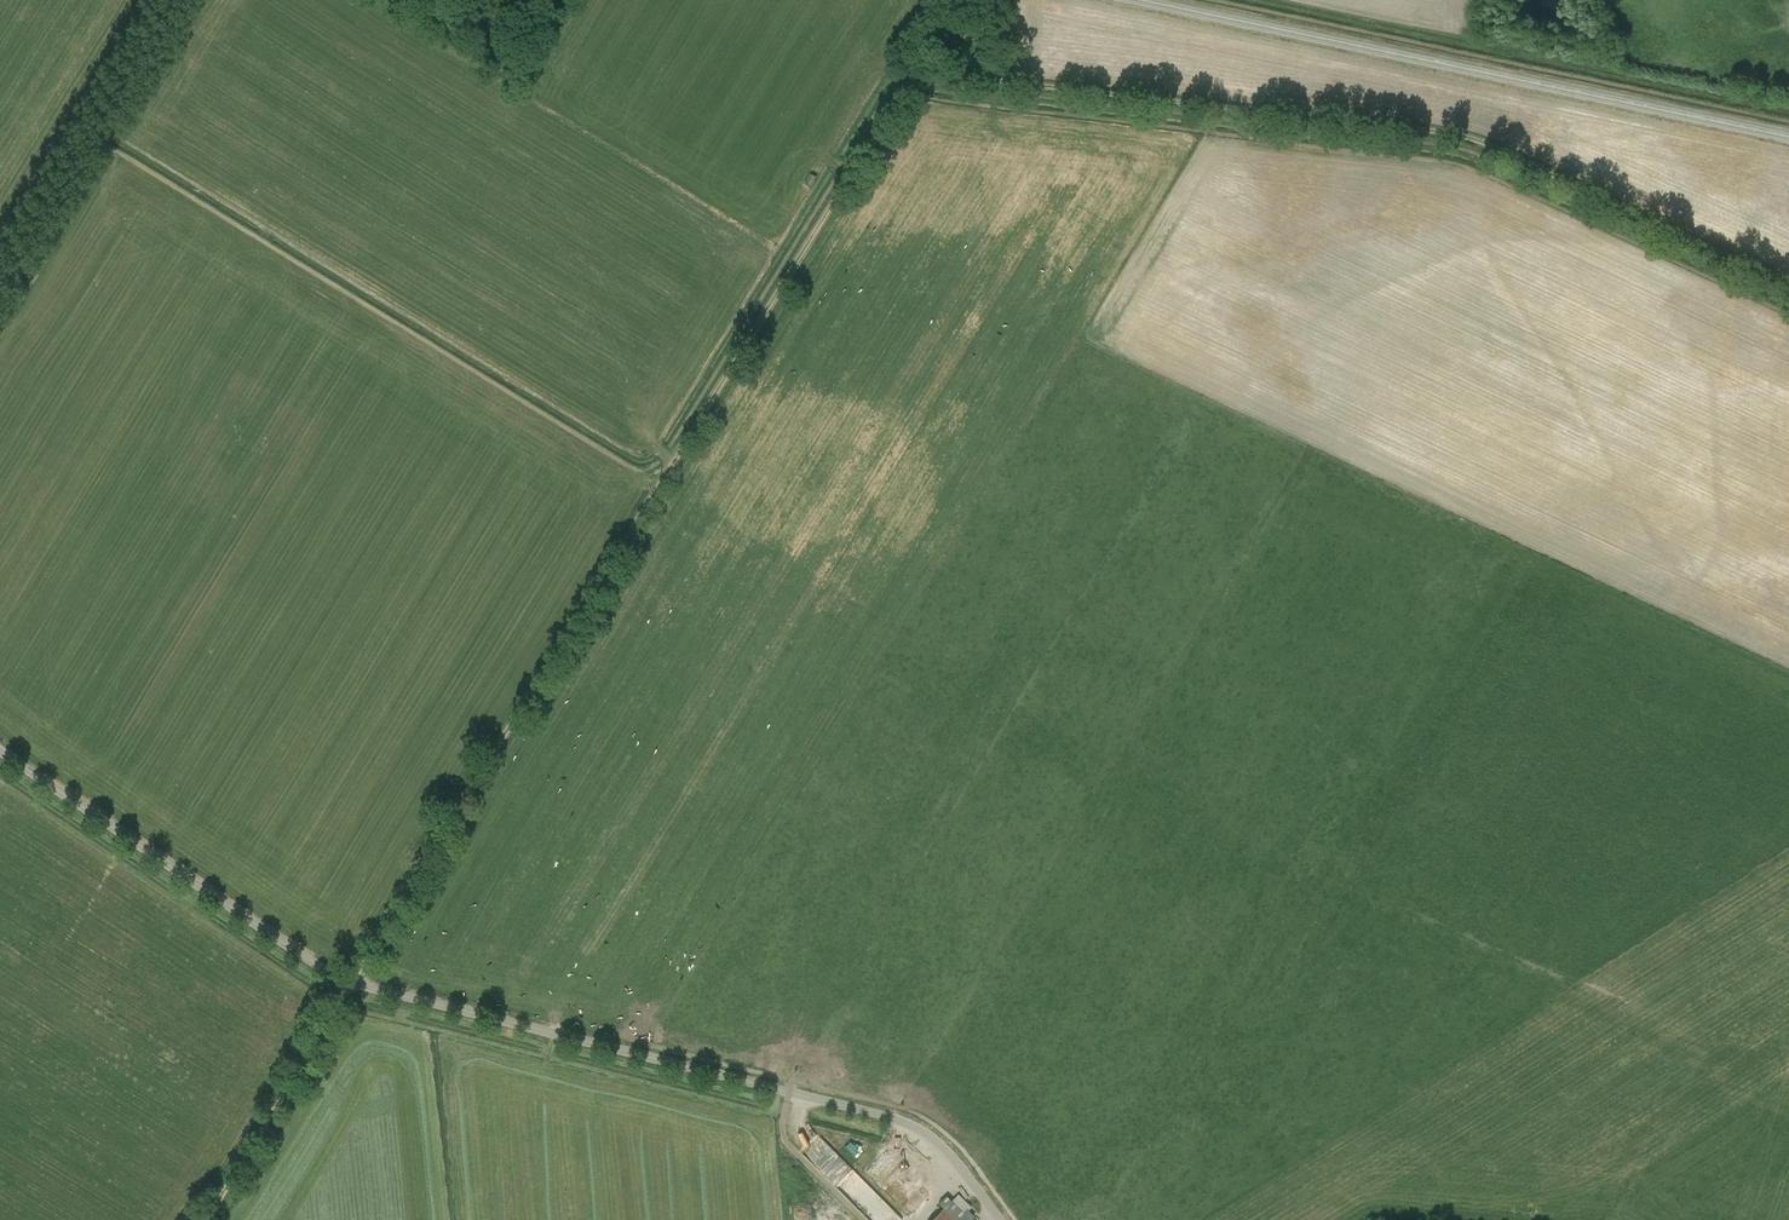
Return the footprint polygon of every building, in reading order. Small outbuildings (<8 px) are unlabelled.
[(909,1215),(935,1189),(892,1146),(866,1172),(909,1215)] [(843,1179),(853,1168),(840,1156),(830,1166),(843,1179)] [(965,1215),(965,1214),(951,1201),(946,1196),(938,1204),(943,1209),(932,1219),(970,1219),(965,1215)]
